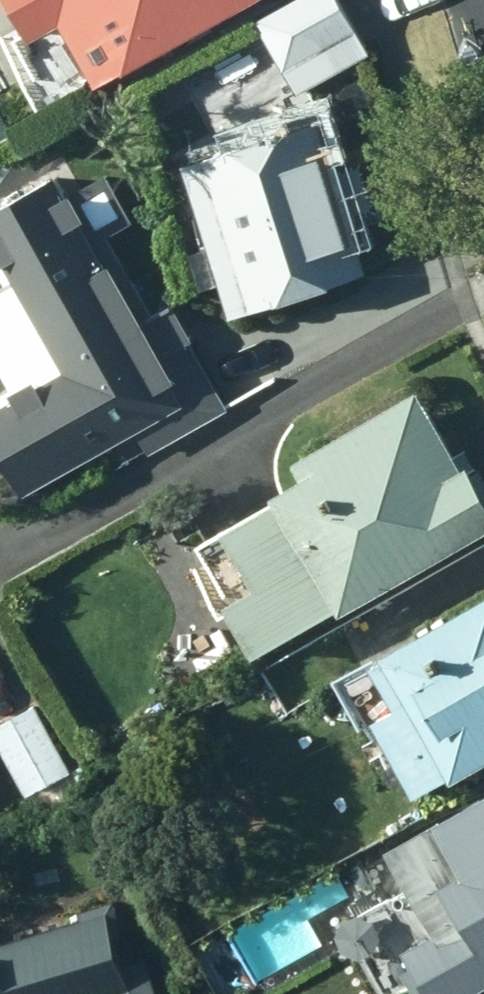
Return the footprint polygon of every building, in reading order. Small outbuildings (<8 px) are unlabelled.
[(239,0),(0,0),(0,5),(17,37),(50,20),(84,83),(239,0)] [(260,27),(300,100),(369,63),(335,0),(310,0),(260,27)] [(372,295),(324,134),(195,173),(215,239),(201,243),(229,338),(372,295)] [(66,167),(0,204),(0,302),(37,366),(0,387),(0,461),(20,497),(133,433),(142,450),(223,405),(182,334),(166,344),(66,167)] [(483,527),(483,514),(458,466),(431,480),(397,418),(292,477),(259,494),(263,502),(211,529),(243,589),(215,603),(245,657),(483,527)] [(368,652),(371,658),(361,663),(385,707),(361,720),(405,800),(483,757),(483,589),(368,652)] [(0,719),(0,756),(20,795),(65,772),(29,703),(0,719)] [(427,822),(430,828),(389,850),(411,889),(452,866),(483,924),(483,789),(427,822)] [(0,924),(0,993),(150,993),(140,961),(113,970),(103,938),(116,934),(103,892),(0,924)]
